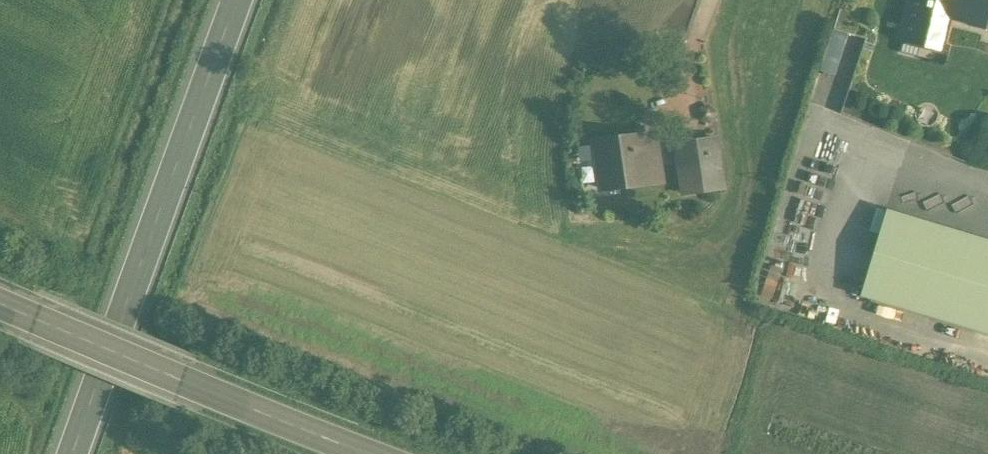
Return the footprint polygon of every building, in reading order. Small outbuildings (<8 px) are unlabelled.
[(902,39),(903,39),(904,35),(938,44),(946,14),(984,23),(987,11),(987,0),(912,0),(902,39)] [(843,32),(833,29),(821,69),(831,72),(843,32)] [(639,134),(594,141),(601,186),(646,179),(643,161),(658,159),(654,132),(639,134)] [(717,138),(676,144),(683,191),(723,185),(717,138)] [(886,209),(860,295),(987,333),(987,239),(886,209)]
